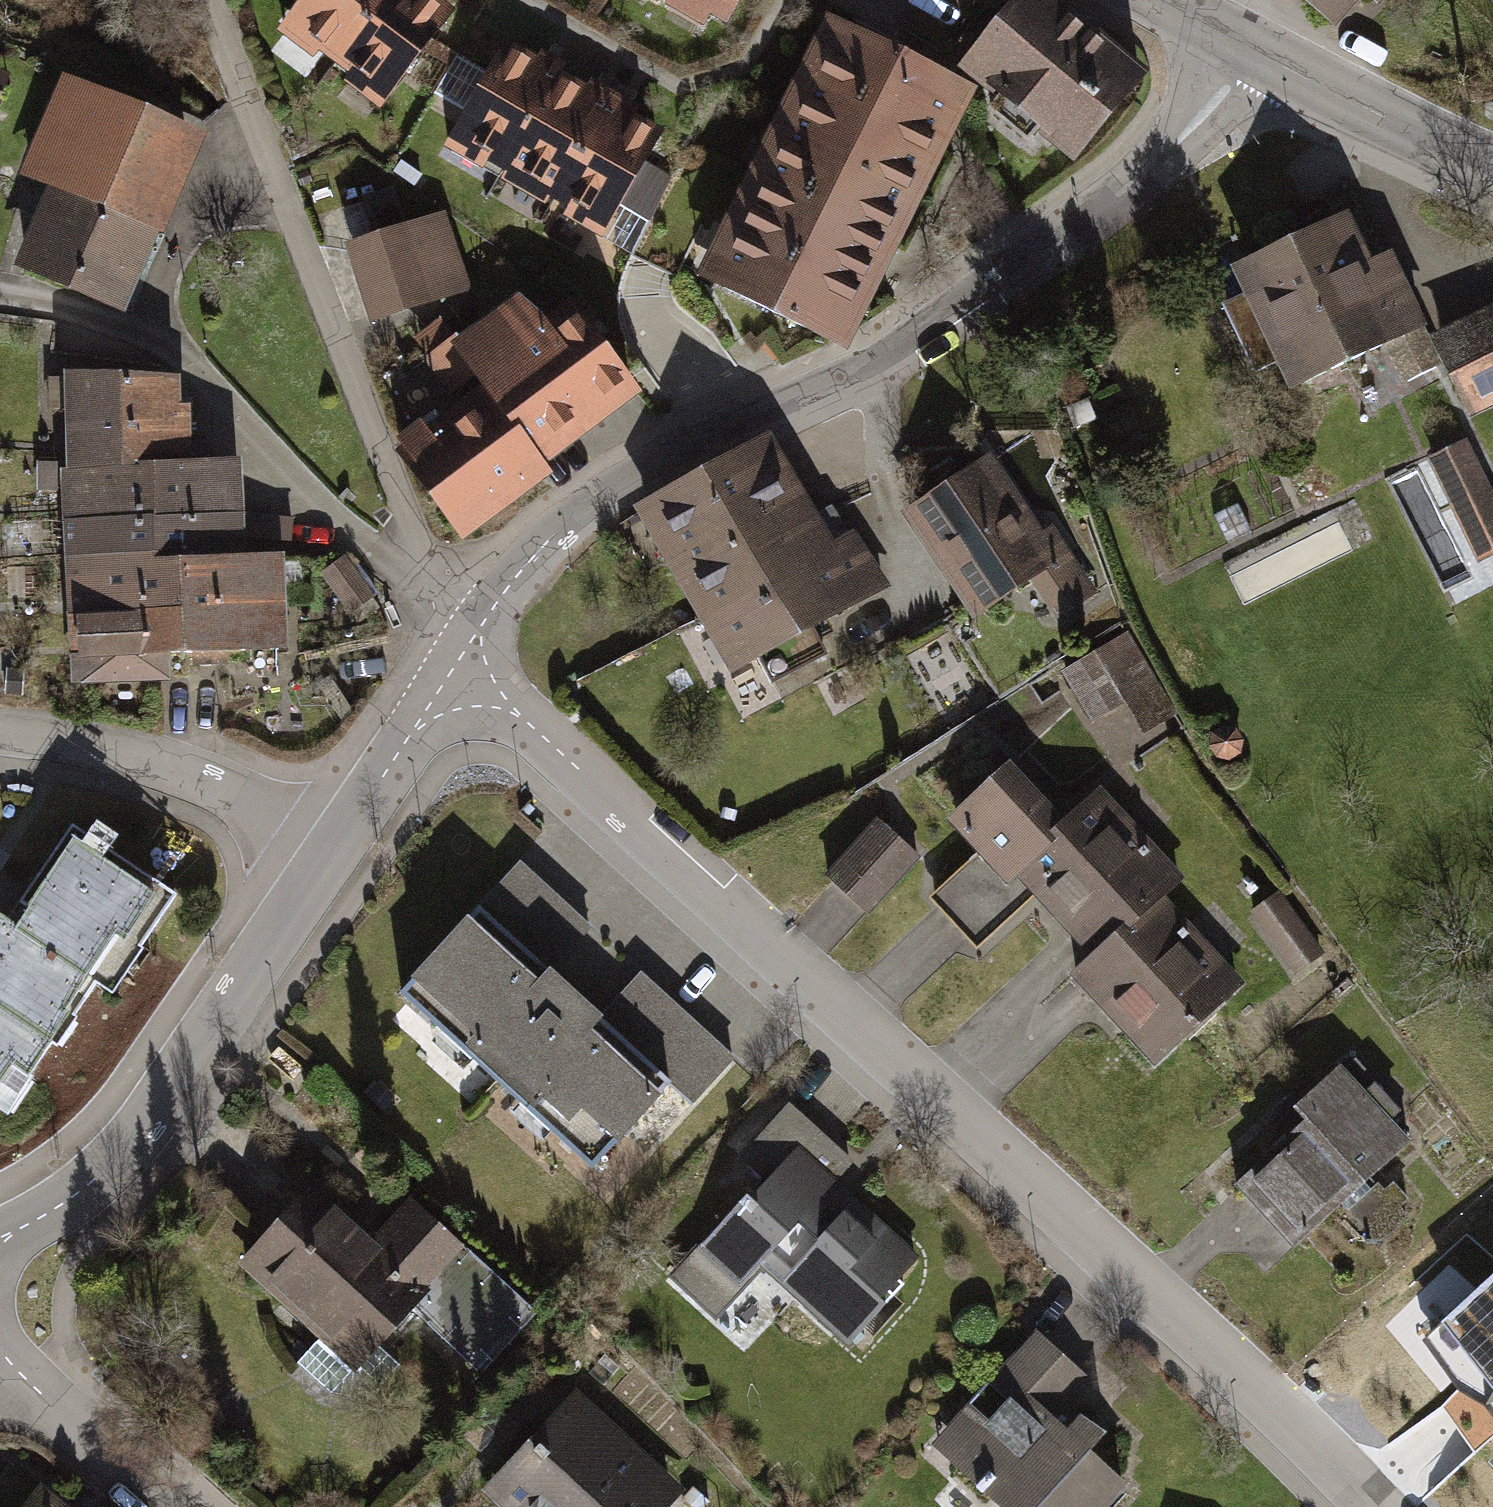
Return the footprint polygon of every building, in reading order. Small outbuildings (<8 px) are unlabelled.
[(291,26),(339,61),(384,0),(310,0),(291,26)] [(436,0),(384,0),(339,61),(386,95),(449,10),(436,0)] [(734,33),(753,0),(674,0),(734,33)] [(1048,0),(1022,0),(966,68),(1074,157),(1141,76),(1048,0)] [(1332,33),(1361,0),(1294,0),(1332,33)] [(1375,9),(1383,0),(1365,0),(1375,9)] [(963,87),(828,22),(702,279),(837,344),(963,87)] [(556,74),(507,46),(449,147),(499,175),(505,165),(556,74)] [(607,103),(556,74),(505,165),(555,193),(607,103)] [(202,134),(61,75),(18,179),(50,192),(17,270),(126,315),(202,134)] [(607,103),(555,193),(606,224),(618,203),(649,220),(672,179),(643,162),(660,132),(607,103)] [(383,234),(412,221),(394,182),(365,196),(383,234)] [(470,291),(445,218),(345,251),(369,324),(470,291)] [(1360,276),(1338,229),(1241,276),(1299,395),(1419,337),(1384,265),(1360,276)] [(399,443),(466,536),(554,473),(543,457),(637,389),(571,298),(540,321),(522,296),(432,361),(460,400),(399,443)] [(1436,343),(1472,418),(1492,408),(1492,316),(1436,343)] [(157,381),(75,377),(78,470),(184,468),(181,408),(159,406),(157,381)] [(830,554),(767,443),(633,518),(727,682),(887,591),(857,538),(830,554)] [(1464,446),(1426,465),(1477,567),(1492,559),(1492,505),(1464,446)] [(1059,564),(989,462),(901,521),(971,624),(1059,564)] [(80,521),(233,517),(230,468),(184,468),(78,470),(80,521)] [(257,541),(296,538),(294,512),(256,514),(257,541)] [(233,546),(233,517),(80,521),(81,554),(233,546)] [(84,612),(182,608),(180,564),(235,561),(233,546),(81,554),(84,612)] [(235,561),(180,564),(182,608),(185,652),(280,646),(275,560),(235,561)] [(185,652),(182,608),(84,612),(88,682),(162,679),(162,654),(185,652)] [(1151,689),(1123,637),(1059,672),(1088,724),(1151,689)] [(1002,769),(940,825),(997,887),(1008,878),(1086,963),(1063,984),(1144,1072),(1239,986),(1160,900),(1180,882),(1095,789),(1055,826),(1002,769)] [(916,861),(877,823),(820,882),(859,920),(916,861)] [(71,831),(21,908),(31,915),(18,935),(0,923),(0,1099),(16,1076),(26,1082),(48,1048),(58,1055),(100,990),(115,1000),(180,901),(71,831)] [(586,931),(516,864),(391,994),(579,1173),(662,1087),(684,1108),(728,1062),(634,972),(597,1010),(552,967),(586,931)] [(1273,894),(1243,914),(1287,979),(1316,960),(1273,894)] [(1402,1145),(1329,1067),(1271,1121),(1281,1133),(1229,1182),(1291,1248),(1402,1145)] [(848,1167),(787,1106),(737,1155),(761,1179),(683,1256),(721,1294),(749,1267),(833,1351),(920,1265),(884,1230),(862,1252),(833,1222),(854,1201),(834,1181),(848,1167)] [(1377,1244),(1420,1208),(1399,1183),(1356,1218),(1377,1244)] [(353,1243),(298,1193),(224,1274),(344,1382),(403,1317),(467,1375),(523,1314),(394,1198),(353,1243)] [(1412,1322),(1492,1408),(1492,1291),(1492,1292),(1469,1268),(1412,1322)] [(1034,1336),(924,1455),(980,1506),(1104,1506),(1120,1490),(1080,1453),(1097,1435),(1065,1406),(1085,1384),(1034,1336)] [(580,1388),(482,1491),(500,1506),(669,1506),(686,1488),(580,1388)] [(32,1477),(10,1506),(73,1506),(32,1477)]
